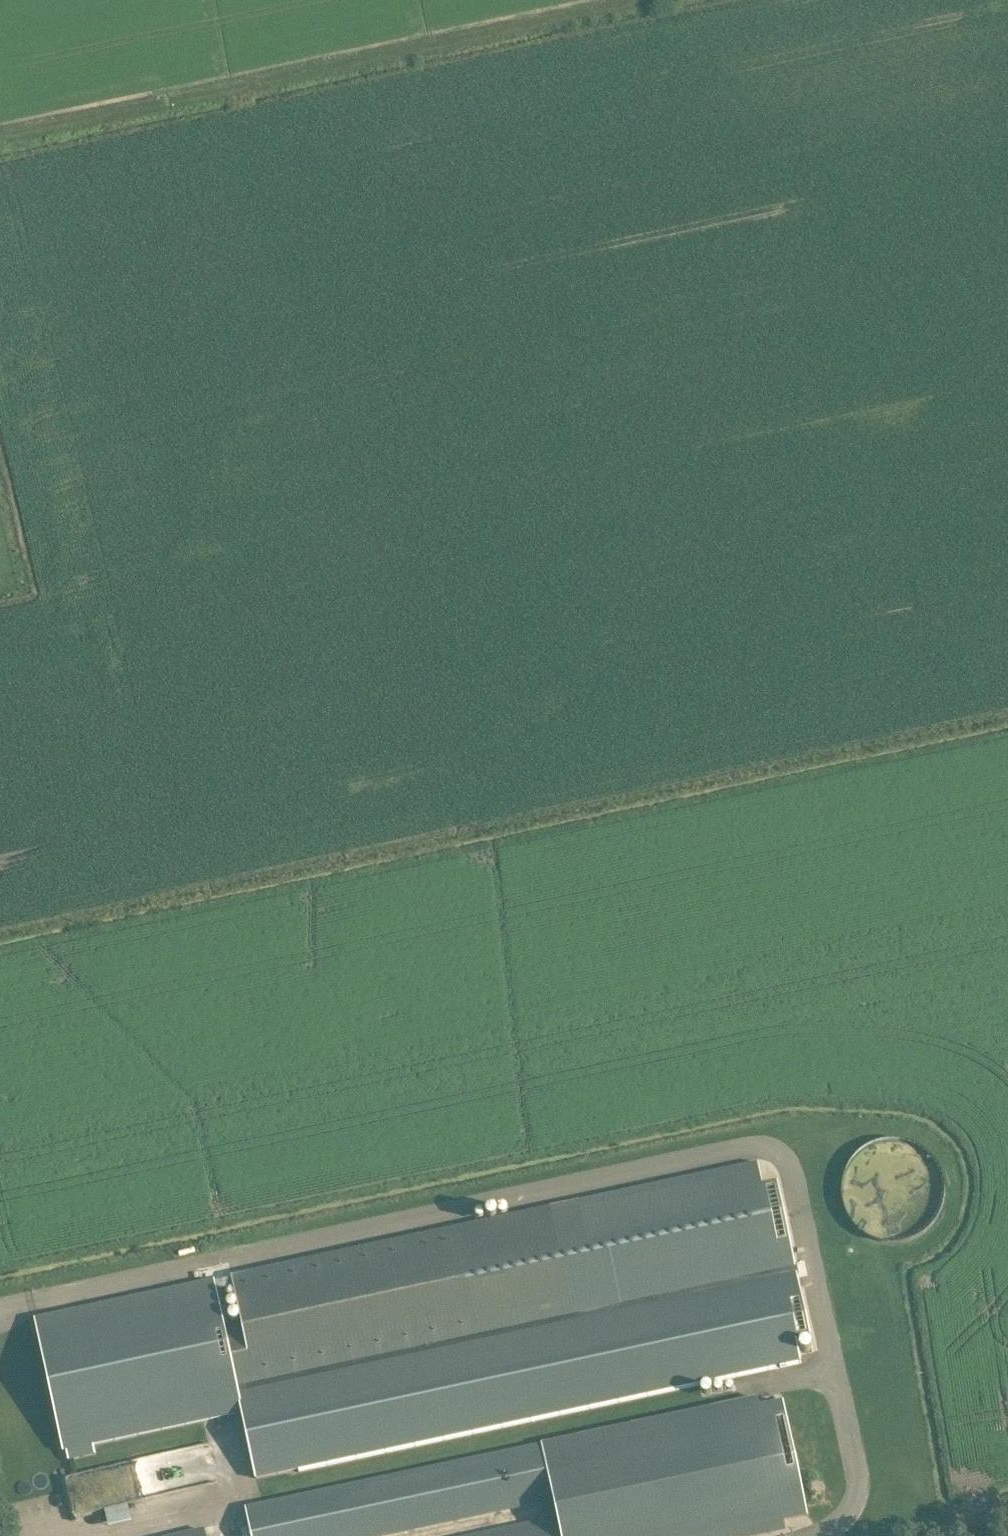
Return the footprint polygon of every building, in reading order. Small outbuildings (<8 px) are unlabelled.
[(936,1218),(932,1143),(866,1146),(867,1172),(854,1173),(855,1190),(850,1190),(851,1214),(879,1212),(879,1221),(936,1218)] [(225,1326),(215,1276),(38,1314),(66,1447),(243,1409),(257,1476),(800,1360),(798,1351),(820,1346),(807,1287),(785,1292),(779,1261),(801,1256),(781,1165),(759,1170),(757,1161),(230,1273),(241,1323),(225,1326)] [(809,1517),(784,1400),(760,1406),(757,1396),(667,1416),(618,1426),(582,1434),(540,1443),(541,1445),(261,1506),(245,1509),(249,1528),(251,1535),(397,1535),(539,1505),(543,1520),(471,1535),(763,1535),(786,1531),(784,1522),(809,1517)]
